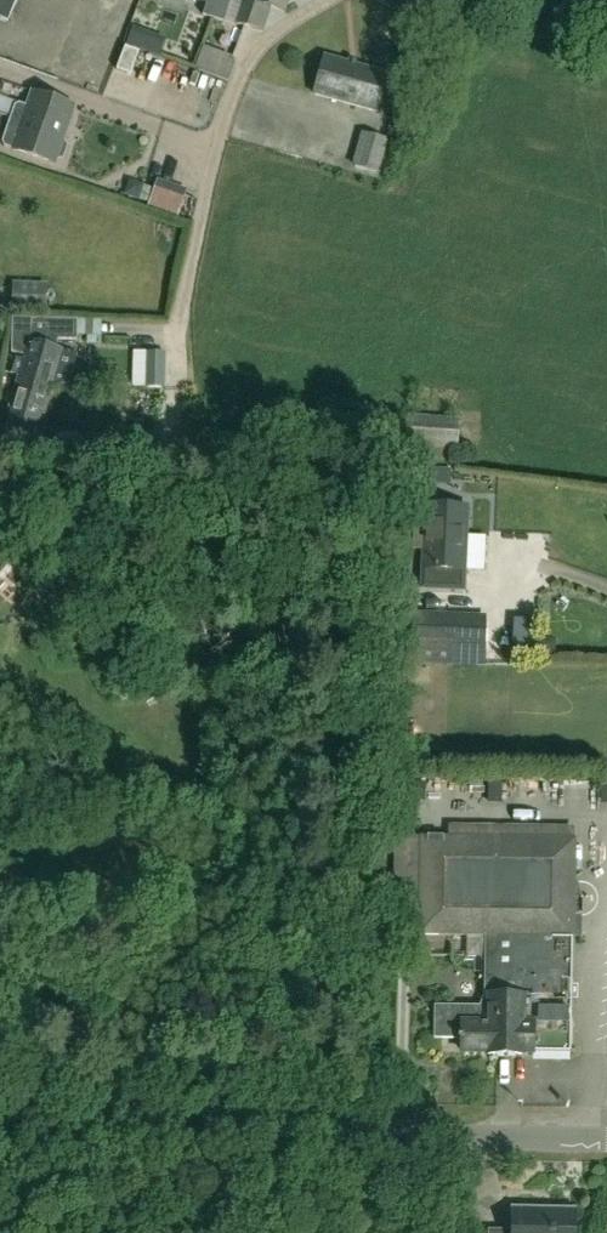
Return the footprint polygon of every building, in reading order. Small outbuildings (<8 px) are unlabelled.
[(7,24),(17,0),(0,0),(0,21),(7,24)] [(251,2),(246,0),(244,0),(236,25),(262,33),(269,8),(284,13),(288,0),(251,0),(251,2)] [(126,46),(137,49),(143,31),(132,27),(126,46)] [(116,70),(130,75),(139,52),(124,47),(116,70)] [(230,62),(203,51),(196,68),(223,79),(230,62)] [(324,57),(314,95),(374,112),(385,74),(324,57)] [(14,106),(1,143),(4,147),(54,165),(56,160),(63,159),(67,146),(62,141),(74,108),(32,93),(27,107),(19,104),(14,106)] [(355,167),(378,174),(387,141),(364,134),(355,167)] [(166,196),(198,208),(205,192),(173,179),(166,196)] [(128,183),(123,198),(137,203),(142,188),(128,183)] [(47,283),(13,282),(12,287),(7,287),(6,302),(14,302),(14,310),(48,311),(47,283)] [(19,376),(52,386),(62,351),(56,349),(57,340),(77,340),(77,319),(11,318),(11,352),(22,354),(21,358),(14,356),(10,373),(19,375),(19,376)] [(136,351),(135,385),(164,386),(165,352),(136,351)] [(52,386),(19,376),(9,410),(10,410),(3,435),(41,445),(48,419),(43,417),(52,386)] [(407,414),(404,459),(456,461),(459,416),(407,414)] [(9,455),(12,444),(0,441),(3,429),(1,429),(4,419),(0,418),(0,452),(9,455)] [(456,472),(411,468),(410,483),(454,487),(456,472)] [(461,565),(462,540),(465,540),(467,508),(436,506),(434,530),(430,529),(430,540),(438,540),(437,564),(461,565)] [(487,614),(400,610),(398,664),(486,667),(487,614)] [(435,1006),(434,1039),(457,1039),(457,1040),(461,1040),(461,1051),(488,1052),(487,1054),(521,1055),(521,1052),(531,1053),(532,1053),(532,1052),(570,1052),(570,1054),(571,1054),(571,1017),(570,1017),(571,916),(571,915),(581,915),(582,897),(574,897),(576,837),(574,837),(574,826),(446,824),(447,835),(395,836),(392,935),(417,934),(417,936),(486,936),(484,998),(494,998),(493,1007),(435,1006)] [(512,1229),(512,1232),(573,1232),(574,1212),(553,1211),(551,1208),(545,1208),(543,1211),(512,1211),(512,1229)]
